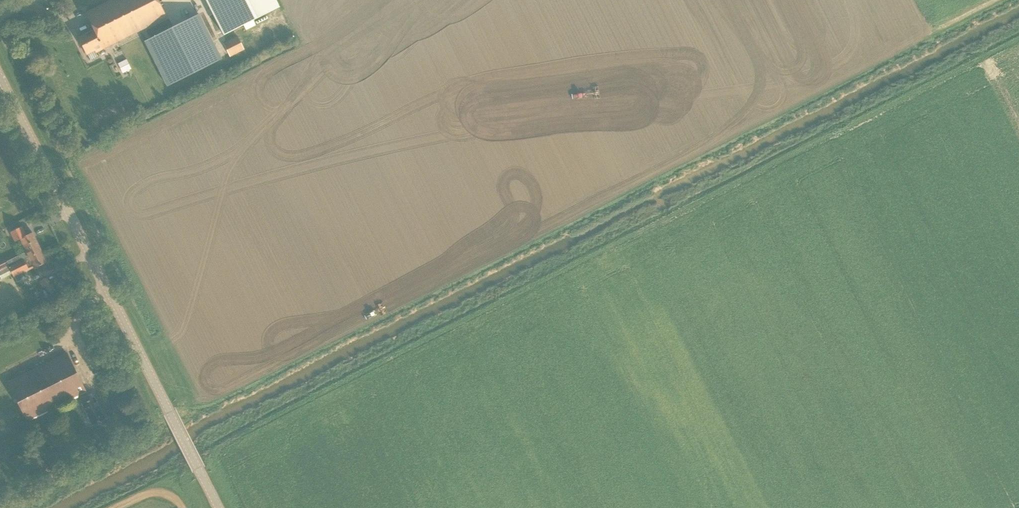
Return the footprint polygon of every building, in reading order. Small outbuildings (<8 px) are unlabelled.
[(87,13),(96,30),(80,38),(87,54),(96,50),(97,52),(167,18),(158,0),(114,0),(87,13)] [(253,27),(255,26),(253,21),(280,8),(276,0),(206,0),(224,36),(244,26),(246,31),(253,27)] [(146,41),(168,85),(221,60),(199,15),(146,41)] [(224,44),(230,57),(245,50),(238,37),(224,44)] [(127,59),(120,62),(125,72),(131,69),(127,59)] [(26,252),(7,262),(10,270),(43,254),(34,235),(27,238),(23,229),(12,235),(15,241),(20,239),(22,242),(24,246),(23,246),(26,252)] [(43,254),(10,270),(14,277),(15,277),(17,282),(27,277),(25,272),(34,268),(35,268),(47,262),(43,254)] [(46,277),(39,280),(42,286),(46,284),(46,285),(49,284),(46,277)] [(49,284),(46,285),(49,291),(54,288),(52,282),(49,284)] [(94,397),(90,399),(67,353),(9,382),(28,423),(80,397),(83,403),(82,404),(93,426),(105,419),(94,397)] [(61,444),(56,449),(60,453),(65,448),(61,444)]
